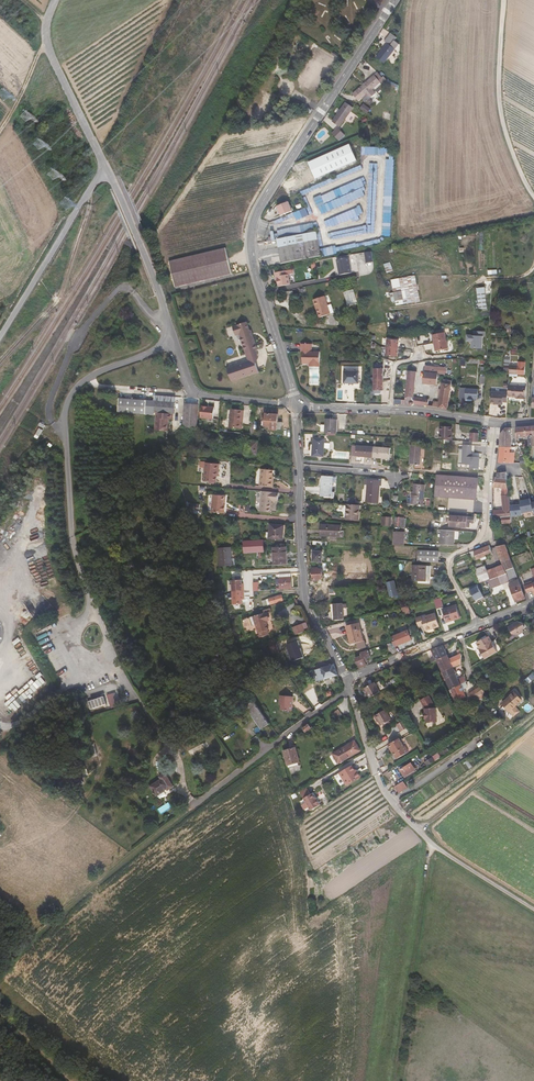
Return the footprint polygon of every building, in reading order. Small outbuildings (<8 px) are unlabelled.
[(375,63),(386,48),(381,44),(387,37),(380,32),(374,40),(378,43),(367,57),(375,63)] [(364,89),(372,81),(365,74),(345,93),(351,100),(353,98),(357,101),(367,92),(364,89)] [(324,120),(331,125),(345,107),(337,101),(324,120)] [(360,109),(368,113),(371,108),(364,103),(360,109)] [(331,125),(323,132),(330,139),(336,134),(333,130),(334,129),(331,125)] [(362,146),(362,154),(386,155),(386,147),(362,146)] [(394,159),(387,158),(385,202),(383,236),(391,236),(394,159)] [(363,179),(314,197),(321,213),(366,196),(364,190),(366,189),(363,179)] [(292,212),(288,202),(277,207),(281,217),(292,212)] [(361,206),(324,220),(327,227),(364,214),(361,206)] [(294,212),(296,220),(309,215),(307,207),(294,212)] [(297,229),(298,234),(314,231),(313,226),(297,229)] [(298,234),(275,238),(276,247),(315,239),(314,231),(298,234)] [(276,247),(277,255),(317,248),(316,244),(315,239),(276,247)] [(225,270),(219,244),(163,257),(169,282),(225,270)] [(278,262),(319,256),(318,252),(317,248),(277,255),(278,262)] [(366,262),(373,262),(373,251),(365,251),(366,262)] [(337,270),(338,276),(351,274),(348,259),(336,261),(337,267),(338,268),(338,270),(337,270)] [(391,262),(384,264),(387,272),(393,270),(391,262)] [(276,282),(277,288),(289,286),(287,276),(293,275),(292,271),(274,274),(275,280),(276,280),(276,282)] [(392,280),(394,293),(396,301),(397,305),(420,301),(416,275),(392,280)] [(478,288),(480,309),(488,308),(485,288),(478,288)] [(313,302),(319,320),(334,315),(328,297),(313,302)] [(242,318),(227,322),(231,331),(234,330),(243,357),(222,364),(227,377),(254,368),(250,355),(254,353),(251,346),(253,345),(248,334),(247,335),(242,318)] [(485,332),(475,331),(474,336),(468,336),(467,342),(470,342),(473,344),(473,348),(483,348),(484,336),(485,336),(485,332)] [(448,350),(446,333),(433,335),(436,352),(448,350)] [(192,340),(186,343),(189,349),(195,347),(192,340)] [(399,342),(387,341),(386,358),(398,358),(399,342)] [(309,366),(309,369),(319,369),(320,369),(320,354),(311,353),(311,346),(300,346),(300,354),(302,354),(302,366),(309,366)] [(426,361),(426,362),(425,381),(438,381),(438,379),(442,379),(443,371),(446,371),(446,363),(429,361),(426,361)] [(319,369),(309,369),(309,387),(319,387),(319,369)] [(383,369),(374,369),(374,391),(383,392),(383,369)] [(414,406),(415,405),(415,404),(430,406),(429,399),(415,398),(417,369),(409,369),(406,405),(412,405),(412,406),(414,406)] [(344,384),(349,384),(354,384),(358,384),(358,373),(344,373),(344,384)] [(436,402),(435,407),(448,409),(453,378),(445,377),(441,402),(436,402)] [(522,398),(528,399),(528,386),(510,385),(510,393),(510,395),(514,395),(514,396),(520,397),(522,397),(522,398)] [(462,400),(468,400),(475,401),(479,401),(480,391),(463,390),(462,400)] [(505,402),(509,402),(510,395),(510,393),(492,392),(492,402),(497,403),(500,403),(500,404),(505,405),(505,402)] [(109,408),(137,410),(138,408),(141,408),(140,424),(154,425),(155,418),(154,418),(154,415),(159,415),(160,410),(161,410),(161,398),(141,397),(110,394),(109,408)] [(193,406),(179,405),(179,428),(192,429),(193,406)] [(210,408),(197,407),(196,418),(209,419),(210,408)] [(228,429),(239,430),(241,412),(230,411),(228,429)] [(279,417),(267,416),(266,428),(271,429),(271,430),(281,432),(281,427),(283,428),(283,424),(279,423),(279,417)] [(327,420),(326,435),(337,435),(338,421),(327,420)] [(518,429),(518,438),(520,438),(520,439),(524,439),(524,438),(530,438),(530,445),(533,445),(533,428),(518,429)] [(514,448),(513,429),(508,429),(503,434),(502,448),(512,448),(514,448)] [(441,441),(445,441),(454,442),(454,435),(454,433),(441,432),(441,441)] [(471,442),(479,443),(480,434),(472,434),(471,442)] [(326,438),(315,437),(313,455),(325,456),(326,438)] [(249,441),(247,454),(258,454),(259,442),(249,441)] [(426,445),(412,445),(411,464),(425,465),(426,445)] [(392,448),(358,446),(358,456),(392,458),(392,448)] [(473,457),(474,454),(474,447),(466,446),(465,466),(473,466),(473,470),(481,470),(481,458),(473,457)] [(513,464),(512,448),(502,448),(502,463),(513,464)] [(518,464),(513,464),(502,463),(500,474),(513,474),(518,473),(518,464)] [(216,483),(217,477),(217,473),(219,473),(219,465),(206,464),(204,482),(216,483)] [(261,470),(260,486),(275,487),(275,481),(274,480),(274,477),(274,471),(261,470)] [(514,487),(513,474),(500,474),(499,477),(497,478),(495,487),(506,488),(504,495),(512,495),(512,488),(514,487)] [(479,500),(481,478),(479,478),(478,492),(469,491),(470,487),(468,487),(468,477),(439,475),(439,496),(479,500)] [(331,492),(332,483),(332,477),(323,476),(322,485),(321,485),(320,496),(333,497),(334,493),(331,492)] [(478,492),(479,478),(468,477),(468,487),(470,487),(469,491),(478,492)] [(369,485),(368,502),(379,503),(381,486),(383,486),(383,481),(366,479),(366,485),(369,485)] [(413,495),(413,505),(424,505),(426,485),(416,485),(415,495),(413,495)] [(280,493),(264,491),(262,511),(272,512),(274,501),(280,501),(280,493)] [(215,495),(214,511),(226,513),(227,505),(225,505),(226,496),(215,495)] [(499,509),(496,509),(496,518),(505,518),(506,524),(515,523),(512,495),(504,495),(505,510),(499,510),(499,509)] [(533,512),(533,502),(533,498),(529,500),(529,501),(523,503),(526,515),(533,512)] [(360,505),(347,504),(346,519),(359,520),(360,505)] [(384,525),(393,526),(393,517),(385,516),(384,525)] [(470,524),(471,517),(454,516),(453,527),(470,528),(470,524)] [(342,525),(322,524),(322,534),(342,535),(342,525)] [(272,525),(270,538),(284,540),(285,526),(272,525)] [(457,545),(458,531),(444,530),(443,544),(457,545)] [(395,545),(406,545),(407,533),(397,532),(395,545)] [(263,540),(244,542),(245,552),(258,551),(264,551),(263,540)] [(476,551),(479,558),(480,559),(484,558),(488,556),(487,554),(494,551),(493,548),(492,545),(476,551)] [(509,570),(515,568),(507,545),(498,547),(507,565),(509,570)] [(274,547),(275,564),(287,563),(286,546),(274,547)] [(218,549),(220,565),(232,564),(230,548),(218,549)] [(313,551),(314,560),(323,560),(323,550),(313,551)] [(420,561),(441,562),(441,555),(420,553),(420,561)] [(425,573),(426,566),(425,565),(412,564),(411,580),(424,581),(425,573)] [(479,568),(484,580),(491,577),(494,576),(492,571),(489,565),(487,566),(486,564),(479,568)] [(492,571),(494,576),(509,570),(507,565),(492,571)] [(312,567),(314,579),(320,579),(320,577),(325,577),(324,567),(319,568),(319,566),(312,567)] [(512,579),(518,576),(515,568),(509,570),(494,576),(491,577),(495,586),(512,580),(512,579)] [(281,575),(282,587),(294,585),(293,573),(292,573),(291,570),(281,571),(281,574),(281,575)] [(517,601),(526,598),(519,579),(513,581),(513,583),(512,584),(511,585),(517,601)] [(232,580),(234,604),(244,604),(243,599),(243,596),(245,595),(244,587),(242,587),(242,584),(242,580),(232,580)] [(395,580),(386,582),(390,597),(398,595),(395,580)] [(533,583),(533,582),(526,585),(528,592),(533,590),(533,583)] [(476,601),(484,596),(478,585),(470,589),(476,601)] [(444,591),(444,590),(441,586),(434,590),(437,595),(444,591)] [(272,598),(273,602),(285,598),(284,594),(272,598)] [(439,610),(441,615),(444,614),(445,617),(447,617),(448,620),(462,616),(458,604),(446,608),(443,596),(435,598),(439,610)] [(337,611),(337,616),(344,616),(346,616),(345,602),(337,602),(337,611)] [(264,612),(254,616),(257,623),(260,631),(261,633),(258,634),(259,637),(270,633),(269,629),(270,628),(267,620),(269,619),(267,612),(265,613),(264,612)] [(417,617),(419,623),(424,621),(437,617),(436,613),(423,617),(422,615),(417,617)] [(440,625),(437,617),(424,621),(425,624),(427,629),(440,625)] [(295,625),(298,633),(307,629),(303,621),(295,625)] [(352,642),(359,640),(364,639),(363,635),(359,621),(347,624),(352,642)] [(517,633),(518,634),(524,630),(524,628),(525,628),(526,623),(524,622),(519,621),(517,622),(516,622),(509,625),(511,629),(511,631),(512,633),(515,634),(517,633)] [(393,636),(394,641),(395,646),(399,644),(399,645),(414,640),(410,630),(397,634),(397,635),(393,636)] [(364,639),(359,640),(360,646),(367,644),(365,635),(363,635),(364,639)] [(484,651),(487,657),(498,651),(489,636),(478,642),(481,648),(482,648),(484,651)] [(277,640),(270,643),(272,649),(279,646),(277,640)] [(435,657),(437,660),(447,654),(445,650),(442,645),(432,649),(435,657)] [(357,657),(358,660),(367,657),(371,656),(369,649),(362,652),(363,655),(357,657)] [(437,660),(442,671),(454,666),(461,663),(462,654),(461,652),(460,649),(457,650),(458,655),(450,659),(447,654),(437,660)] [(358,660),(360,667),(367,664),(366,661),(368,660),(367,657),(358,660)] [(319,679),(338,673),(334,662),(309,670),(311,677),(315,679),(319,678),(319,679)] [(454,666),(442,671),(440,673),(444,681),(446,680),(450,689),(461,684),(466,681),(467,681),(465,675),(458,677),(454,666)] [(25,702),(39,687),(27,676),(13,691),(25,702)] [(365,686),(369,696),(380,690),(375,681),(365,686)] [(461,684),(450,689),(455,701),(460,700),(466,696),(464,691),(461,684)] [(469,693),(474,701),(485,693),(483,689),(479,686),(469,693)] [(501,703),(515,693),(513,690),(499,701),(501,703)] [(111,708),(120,705),(116,692),(107,694),(111,708)] [(519,699),(515,693),(501,703),(510,714),(515,710),(512,705),(519,699)] [(282,704),(282,709),(292,709),(293,695),(281,694),(280,704),(282,704)] [(434,705),(428,694),(420,699),(423,706),(423,711),(422,711),(422,716),(423,716),(424,720),(435,719),(434,705)] [(261,724),(269,719),(255,696),(247,702),(261,724)] [(99,698),(87,701),(89,712),(105,709),(104,705),(100,705),(99,698)] [(381,723),(387,720),(389,718),(383,708),(373,714),(375,718),(376,718),(379,724),(381,723)] [(323,723),(331,721),(329,713),(321,715),(323,723)] [(399,729),(406,724),(402,717),(395,722),(399,729)] [(311,723),(309,720),(302,724),(304,728),(311,723)] [(399,745),(395,737),(384,743),(392,757),(404,750),(401,745),(399,745)] [(357,749),(351,739),(329,752),(335,762),(357,749)] [(284,763),(296,760),(293,746),(281,748),(284,763)] [(169,767),(159,752),(153,757),(155,759),(145,767),(153,777),(162,769),(164,771),(169,767)] [(422,766),(429,762),(426,757),(419,762),(422,766)] [(410,771),(405,764),(395,770),(400,777),(410,771)] [(337,771),(339,775),(349,769),(347,765),(337,771)] [(349,769),(339,775),(343,783),(355,776),(352,770),(350,771),(349,769)] [(159,776),(161,779),(150,785),(157,796),(174,786),(166,771),(159,776)] [(398,791),(407,785),(403,780),(395,785),(398,791)] [(310,792),(302,797),(307,807),(316,802),(312,795),(311,795),(310,792)] [(161,813),(172,807),(169,802),(158,809),(161,813)]
